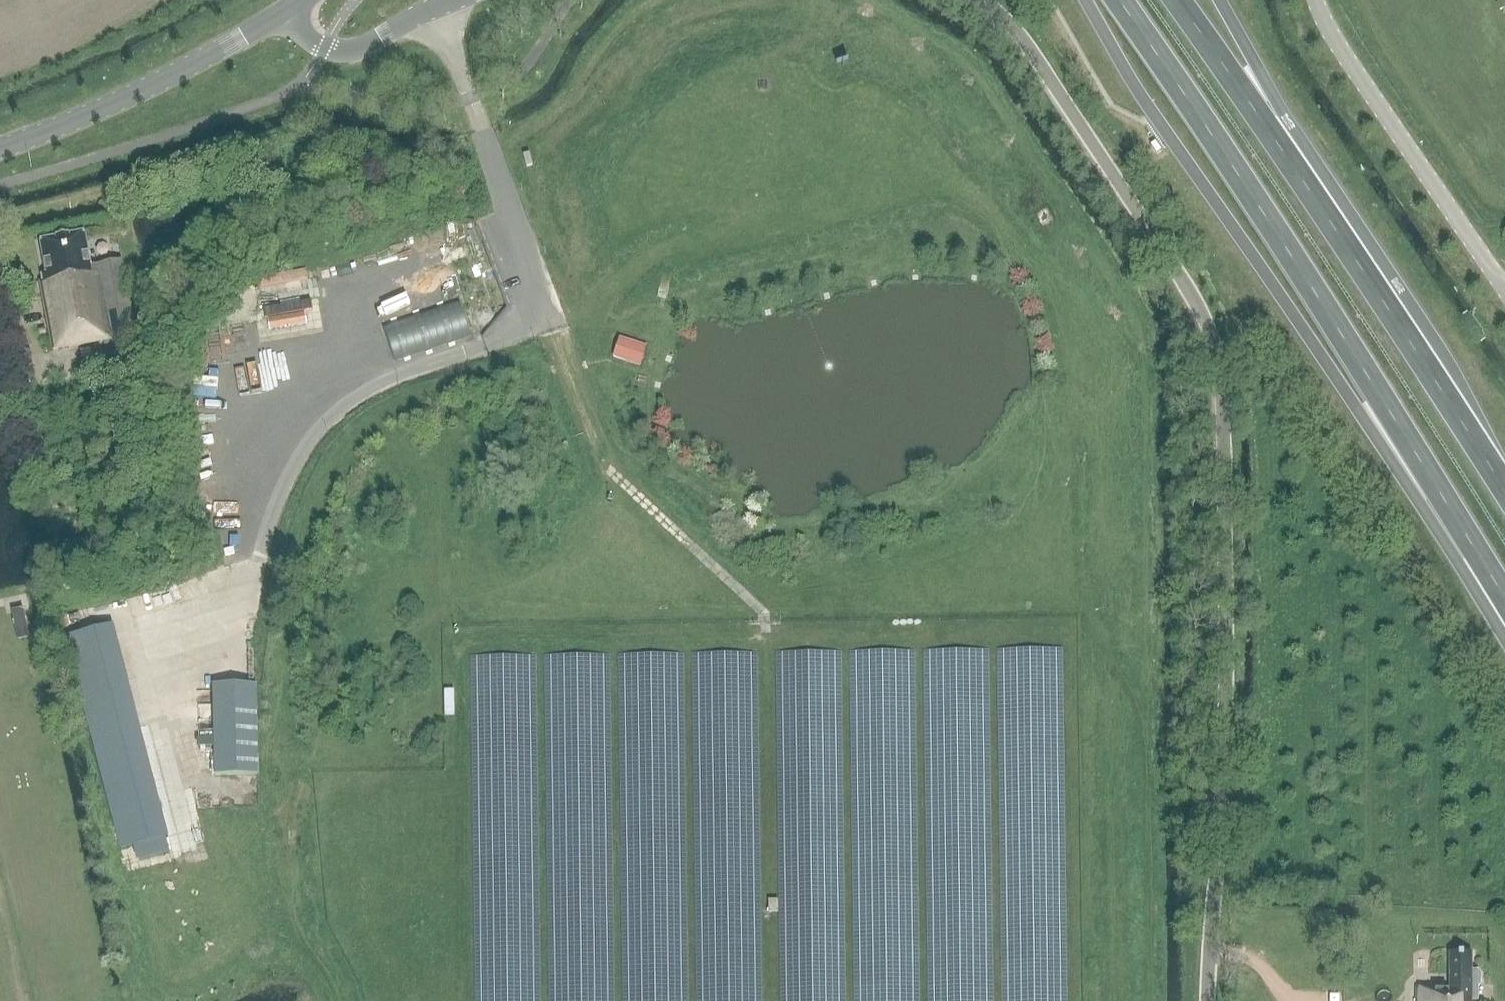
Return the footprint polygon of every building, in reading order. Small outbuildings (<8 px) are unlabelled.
[(43,282),(39,283),(53,352),(135,336),(121,261),(90,267),(84,236),(69,239),(69,236),(57,238),(57,241),(40,244),(46,275),(41,276),(43,282)] [(32,308),(42,306),(39,284),(29,285),(32,308)] [(305,313),(267,320),(269,330),(306,324),(305,313)] [(613,358),(626,362),(633,342),(619,337),(613,358)] [(110,624),(64,638),(83,702),(129,690),(110,624)] [(231,739),(214,739),(215,776),(258,774),(256,685),(230,686),(231,739)] [(129,690),(83,702),(121,849),(166,838),(167,837),(129,690)] [(768,912),(778,911),(778,900),(768,900),(768,912)] [(1478,973),(1472,973),(1472,955),(1449,955),(1449,989),(1417,989),(1417,1000),(1478,1000),(1478,989),(1481,985),(1481,976),(1478,974),(1478,973)]
